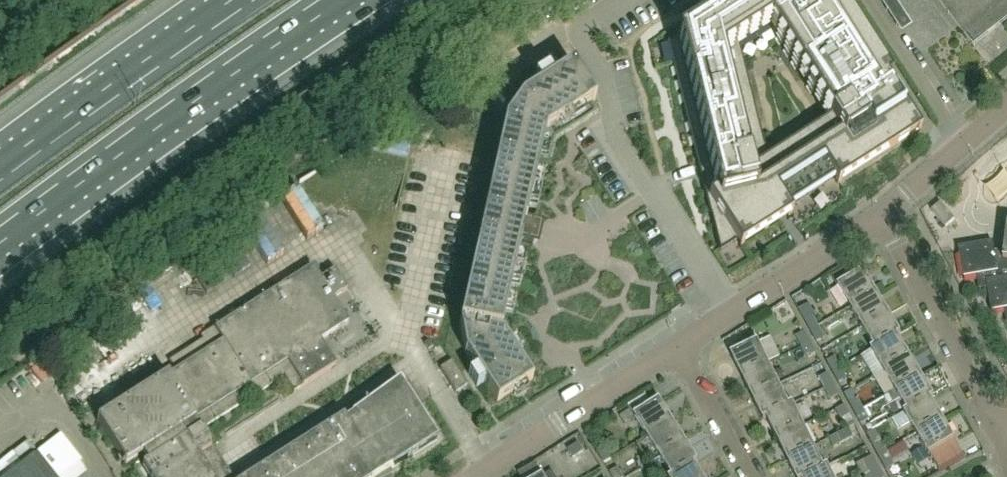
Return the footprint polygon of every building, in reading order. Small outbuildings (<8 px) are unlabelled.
[(888,92),(884,87),(890,84),(836,0),(734,0),(667,43),(710,215),(711,215),(720,251),(833,178),(837,185),(920,132),(893,89),(888,92)] [(901,30),(912,24),(897,0),(882,0),(901,30)] [(975,47),(976,46),(975,45),(1006,20),(1006,0),(938,0),(975,47)] [(549,165),(554,140),(597,113),(592,104),(594,102),(572,67),(552,80),(547,72),(534,80),(539,88),(521,99),(504,122),(459,323),(464,351),(476,369),(468,375),(476,387),(484,382),(497,402),(517,389),(521,387),(532,380),(501,331),(521,242),(533,245),(533,244),(535,234),(537,224),(525,222),(538,162),(549,165)] [(288,195),(314,235),(322,230),(296,190),(288,195)] [(270,207),(295,247),(303,242),(278,202),(270,207)] [(955,220),(941,203),(932,211),(946,228),(955,220)] [(221,237),(247,278),(255,273),(229,232),(221,237)] [(1005,256),(1003,256),(1002,252),(995,253),(993,243),(959,249),(965,279),(977,277),(979,290),(988,288),(993,312),(1004,310),(1006,324),(1006,239),(1005,256)] [(214,289),(189,248),(181,253),(206,294),(214,289)] [(202,429),(284,377),(294,392),(337,365),(321,340),(349,322),(334,298),(348,289),(335,269),(321,278),(313,265),(200,337),(202,340),(169,361),(175,371),(167,376),(161,366),(133,384),(139,393),(97,420),(125,465),(142,455),(147,463),(142,466),(149,476),(232,476),(202,429)] [(852,308),(878,293),(865,272),(840,287),(852,308)] [(864,328),(890,313),(878,293),(852,308),(864,328)] [(799,311),(811,332),(820,327),(814,317),(817,316),(810,304),(799,311)] [(873,351),(902,334),(890,313),(864,328),(876,348),(872,350),(873,351)] [(826,338),(820,327),(811,332),(817,343),(826,338)] [(796,337),(802,348),(811,343),(805,333),(796,337)] [(882,366),(885,372),(910,356),(899,337),(902,335),(902,334),(873,351),(882,366)] [(769,364),(759,342),(732,356),(743,377),(769,364)] [(817,354),(811,343),(802,348),(808,359),(817,354)] [(910,356),(885,372),(897,392),(923,377),(911,358),(910,356)] [(827,363),(834,373),(842,369),(836,358),(827,363)] [(467,386),(451,362),(440,369),(455,393),(467,386)] [(780,386),(769,364),(743,377),(753,399),(780,386)] [(848,379),(842,369),(834,373),(840,384),(848,379)] [(819,379),(825,390),(834,385),(828,375),(819,379)] [(909,412),(935,397),(923,377),(897,392),(909,412)] [(248,476),(378,476),(437,440),(399,381),(351,416),(352,416),(346,420),(343,417),(332,424),(248,476)] [(840,396),(834,385),(825,390),(831,400),(840,396)] [(790,406),(780,386),(753,399),(764,420),(794,405),(794,404),(790,406)] [(917,435),(943,420),(932,400),(935,398),(935,397),(909,412),(905,414),(917,435)] [(849,404),(856,415),(865,410),(858,399),(849,404)] [(673,422),(665,409),(660,401),(635,417),(648,438),(673,422)] [(805,427),(794,405),(764,420),(764,421),(768,419),(778,440),(805,427)] [(856,426),(845,406),(836,411),(847,430),(849,430),(856,426)] [(871,420),(865,410),(856,415),(862,426),(871,420)] [(929,456),(956,441),(943,420),(917,435),(929,456)] [(686,442),(678,430),(673,422),(648,438),(661,458),(686,442)] [(815,448),(805,427),(778,440),(788,461),(815,448)] [(853,438),(849,430),(847,430),(829,440),(834,449),(853,438)] [(38,453),(57,476),(61,476),(81,461),(61,435),(38,453)] [(916,436),(898,447),(903,455),(920,444),(916,436)] [(872,445),(878,456),(887,451),(881,440),(872,445)] [(38,453),(29,441),(12,454),(21,464),(4,476),(57,476),(38,453)] [(690,450),(686,442),(661,458),(673,476),(675,476),(698,462),(690,450)] [(578,444),(569,451),(574,459),(584,453),(578,444)] [(597,453),(604,465),(614,459),(606,447),(597,453)] [(815,448),(788,461),(796,476),(810,476),(829,467),(825,468),(815,448)] [(887,451),(878,456),(884,467),(893,463),(887,451)] [(879,468),(873,457),(856,466),(863,476),(864,476),(879,468)] [(699,472),(695,465),(699,463),(698,462),(675,476),(703,476),(699,472)] [(829,467),(810,476),(834,476),(829,467)] [(612,476),(624,476),(619,468),(610,474),(612,476)] [(879,468),(864,476),(865,476),(883,476),(879,468)]
